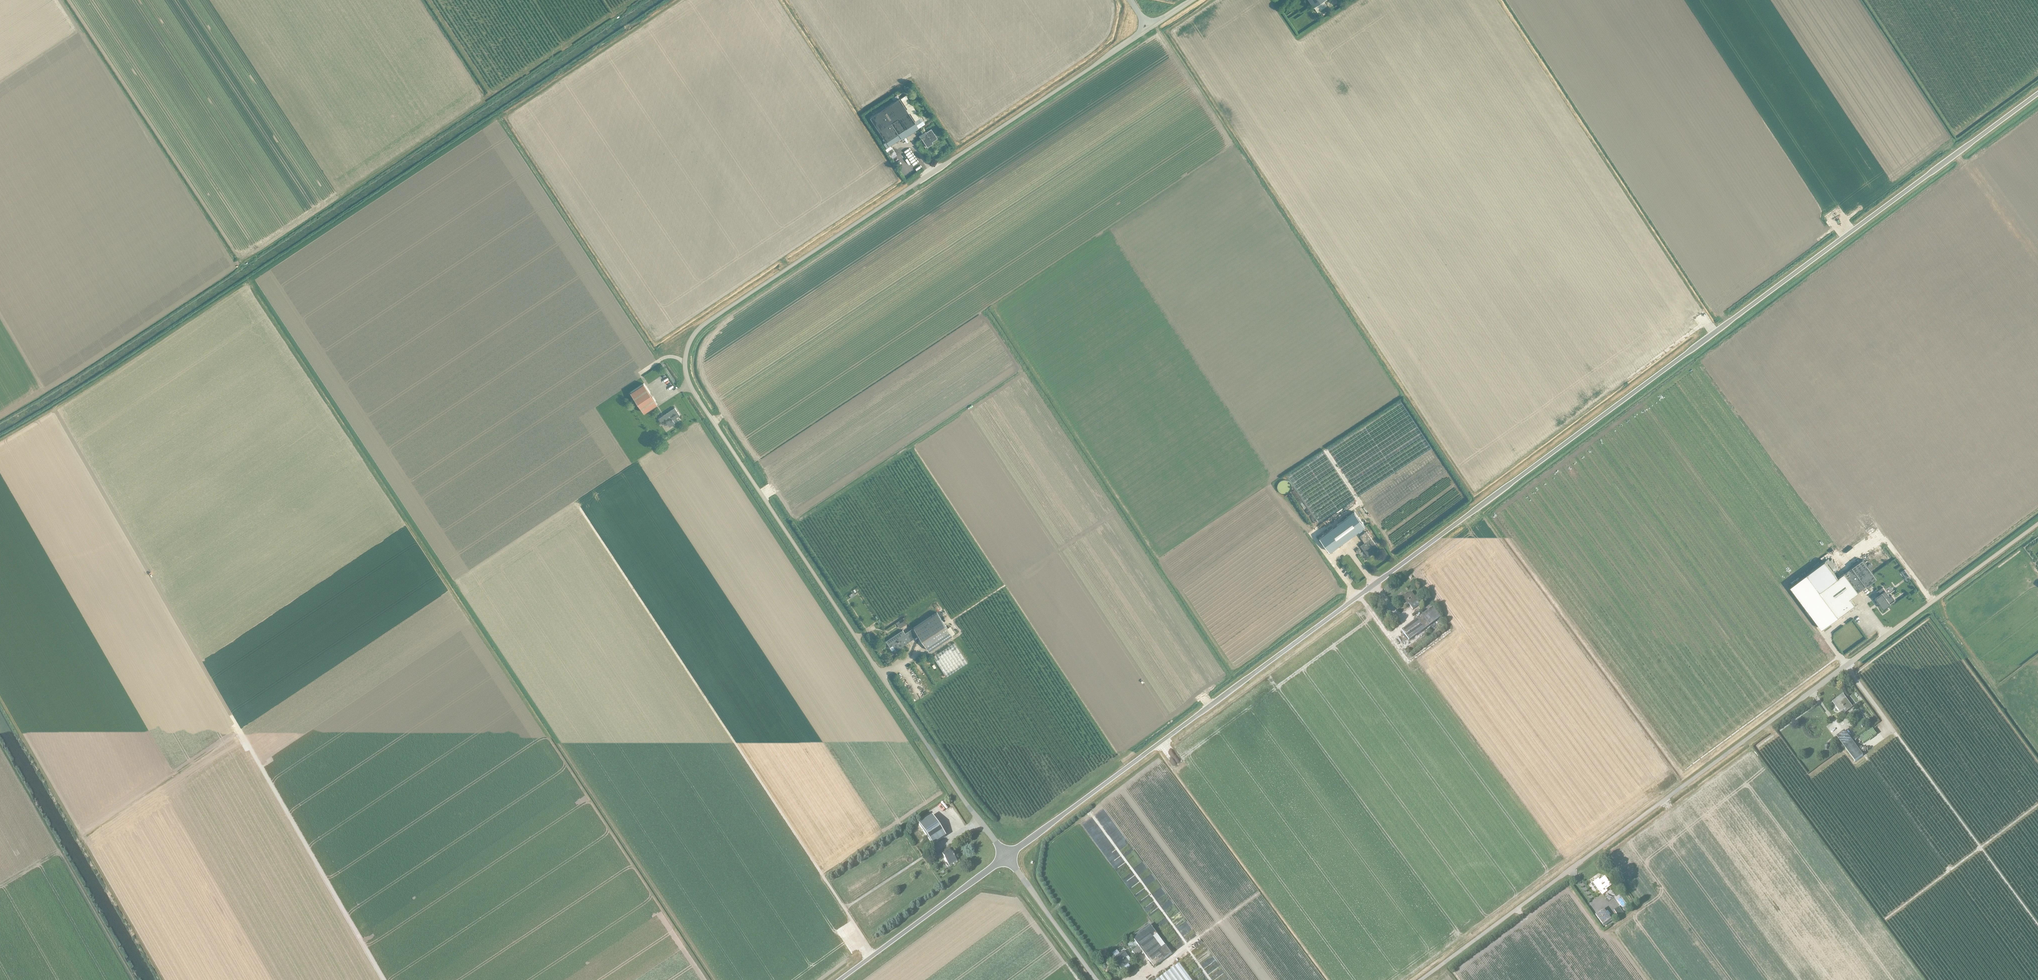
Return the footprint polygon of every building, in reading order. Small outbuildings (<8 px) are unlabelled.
[(907,93),(912,90),(909,85),(904,88),(907,93)] [(907,108),(910,113),(915,121),(920,118),(906,95),(900,99),(907,108)] [(886,141),(915,122),(899,98),(870,117),(886,141)] [(921,139),(921,138),(927,147),(933,143),(932,142),(937,138),(931,129),(925,132),(925,131),(919,135),(921,139)] [(648,380),(644,384),(650,390),(653,387),(648,380)] [(644,412),(657,404),(643,383),(630,392),(644,412)] [(672,420),(679,415),(674,407),(663,415),(663,416),(659,419),(661,423),(662,422),(664,425),(668,423),(670,426),(674,423),(672,420)] [(1350,484),(1354,491),(1367,483),(1363,476),(1350,484)] [(765,484),(758,488),(761,493),(764,491),(766,494),(770,492),(765,484)] [(1861,523),(1864,526),(1872,519),(1866,511),(1857,518),(1861,523)] [(1354,512),(1319,538),(1330,552),(1365,526),(1354,512)] [(1372,551),(1377,547),(1366,531),(1360,536),(1364,542),(1360,546),(1368,556),(1373,552),(1372,551)] [(1866,532),(1851,543),(1853,545),(1847,549),(1850,553),(1869,540),(1866,536),(1868,534),(1866,532)] [(1844,573),(1858,592),(1877,578),(1862,559),(1844,573)] [(1825,560),(1807,574),(1819,591),(1838,578),(1825,560)] [(1844,573),(1819,591),(1838,617),(1855,604),(1850,598),(1858,592),(1844,573)] [(1791,586),(1822,629),(1838,617),(1819,591),(1807,574),(1791,586)] [(1879,595),(1876,598),(1884,608),(1887,606),(1888,606),(1894,602),(1893,601),(1895,600),(1892,595),(1890,597),(1883,587),(1877,591),(1879,595)] [(1412,610),(1420,604),(1411,592),(1405,595),(1404,594),(1399,598),(1405,606),(1408,604),(1412,610)] [(928,601),(931,608),(937,605),(935,599),(928,601)] [(1409,641),(1440,618),(1432,607),(1401,630),(1409,641)] [(1857,618),(1853,621),(1863,635),(1872,629),(1869,625),(1872,623),(1868,618),(1865,619),(1861,613),(1862,613),(1858,607),(1848,614),(1851,619),(1856,616),(1857,618)] [(937,612),(913,628),(928,651),(952,636),(937,612)] [(890,638),(886,641),(886,640),(885,641),(889,647),(890,646),(889,646),(892,645),(895,650),(910,641),(903,630),(890,638)] [(954,643),(932,657),(945,677),(967,663),(954,643)] [(1832,702),(1834,704),(1840,713),(1845,709),(1847,711),(1852,707),(1843,694),(1832,702)] [(1844,747),(1852,741),(1844,731),(1836,737),(1844,747)] [(1863,756),(1852,741),(1844,747),(1855,762),(1863,756)] [(932,845),(945,836),(931,816),(918,825),(932,845)] [(944,859),(946,863),(945,864),(945,865),(946,867),(947,867),(948,866),(957,861),(952,854),(949,849),(942,854),(945,858),(944,859)] [(1607,889),(1611,886),(1604,876),(1599,880),(1598,879),(1592,883),(1603,896),(1609,892),(1607,889)] [(1589,880),(1586,882),(1591,889),(1594,888),(1589,880)] [(1618,916),(1623,913),(1618,906),(1613,910),(1618,916)] [(1608,922),(1611,919),(1603,909),(1595,915),(1602,926),(1603,925),(1608,922)] [(1138,946),(1132,951),(1135,957),(1142,952),(1153,967),(1171,954),(1150,925),(1132,938),(1138,946)] [(1114,956),(1110,958),(1116,965),(1117,964),(1121,969),(1129,963),(1128,961),(1130,960),(1124,951),(1119,954),(1116,949),(1111,953),(1114,956)] [(1179,964),(1157,979),(1191,979),(1179,964)]
